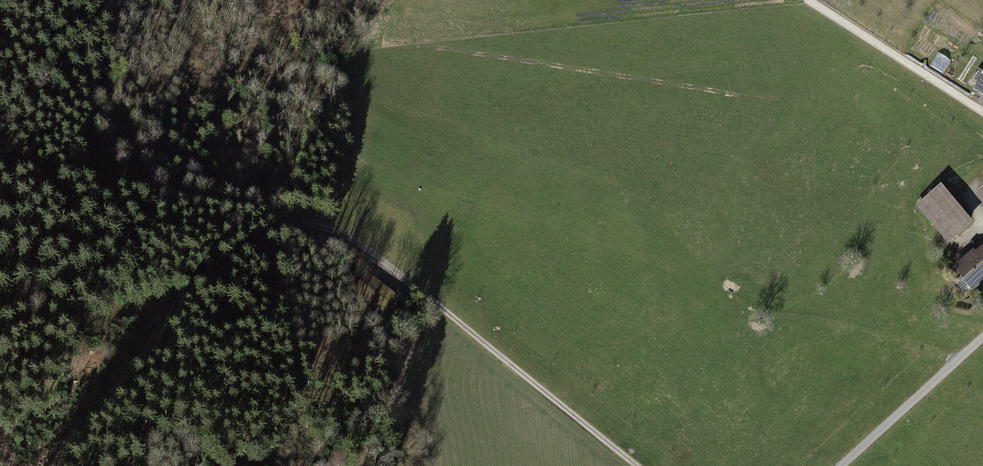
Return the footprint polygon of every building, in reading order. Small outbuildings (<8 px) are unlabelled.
[(982,94),(982,72),(973,88),(982,94)] [(916,207),(946,243),(969,224),(939,187),(916,207)] [(968,293),(982,281),(982,244),(950,270),(968,293)]
